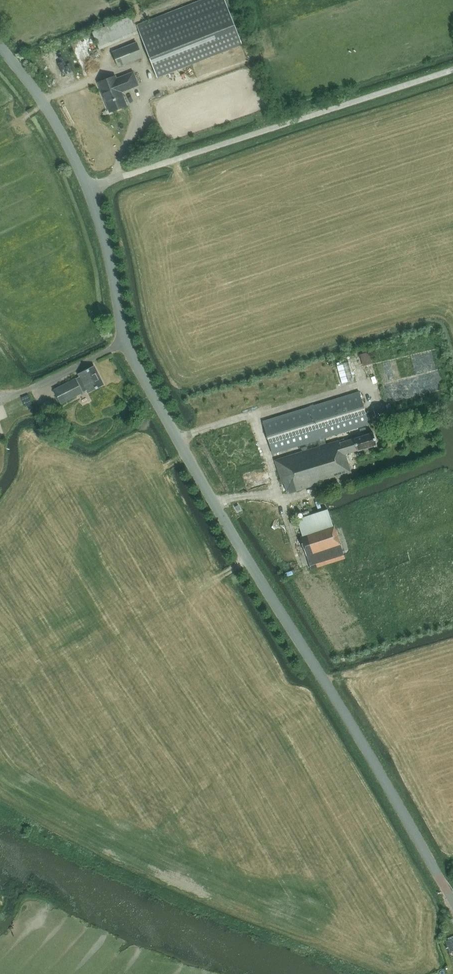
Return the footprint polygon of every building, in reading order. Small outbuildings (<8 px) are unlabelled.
[(226,4),(225,0),(200,0),(136,25),(157,77),(191,64),(242,44),(226,4)] [(118,66),(142,57),(136,42),(112,52),(118,66)] [(121,91),(137,85),(133,73),(116,79),(115,76),(99,83),(110,111),(126,105),(121,91)] [(366,352),(360,354),(363,366),(372,363),(366,352)] [(87,392),(103,384),(94,366),(78,374),(79,376),(76,378),(76,377),(54,389),(61,404),(83,392),(83,391),(86,390),(87,392)] [(358,450),(377,444),(373,432),(344,441),(343,439),(340,440),(339,440),(326,444),(324,437),(368,424),(359,391),(263,421),(273,453),(317,440),(319,446),(275,460),(283,484),(285,483),(288,493),(351,473),(345,454),(357,450),(358,450)] [(334,525),(332,526),(327,509),(296,519),(302,536),(300,536),(306,555),(340,544),(334,525)] [(340,544),(306,555),(311,569),(328,564),(345,558),(340,544)]
